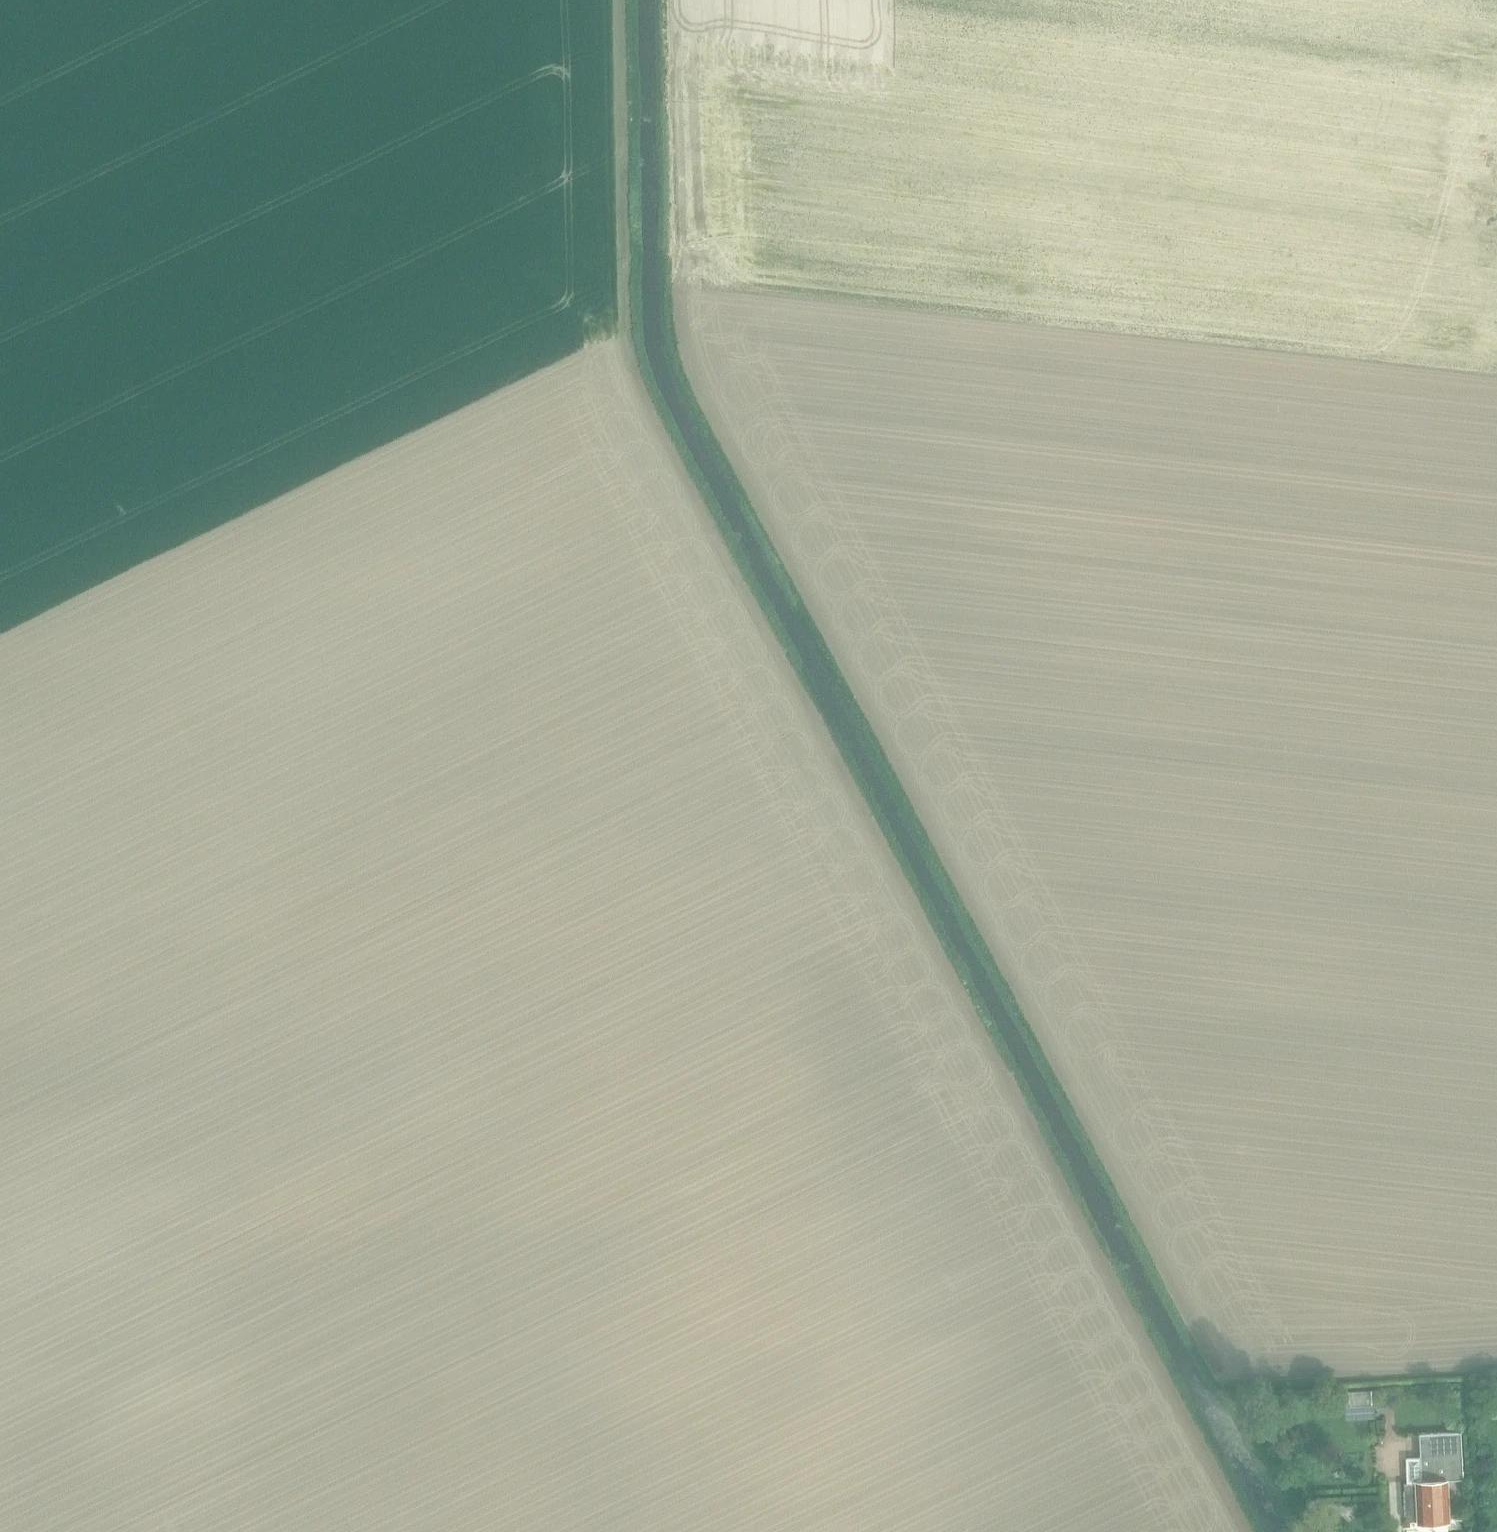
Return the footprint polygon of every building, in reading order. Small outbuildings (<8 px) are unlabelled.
[(1343,1405),(1344,1418),(1374,1416),(1373,1389),(1344,1390),(1345,1405),(1343,1405)] [(1407,1484),(1404,1485),(1406,1521),(1451,1519),(1451,1517),(1449,1476),(1465,1475),(1464,1451),(1463,1432),(1421,1434),(1422,1457),(1406,1457),(1407,1484)]
